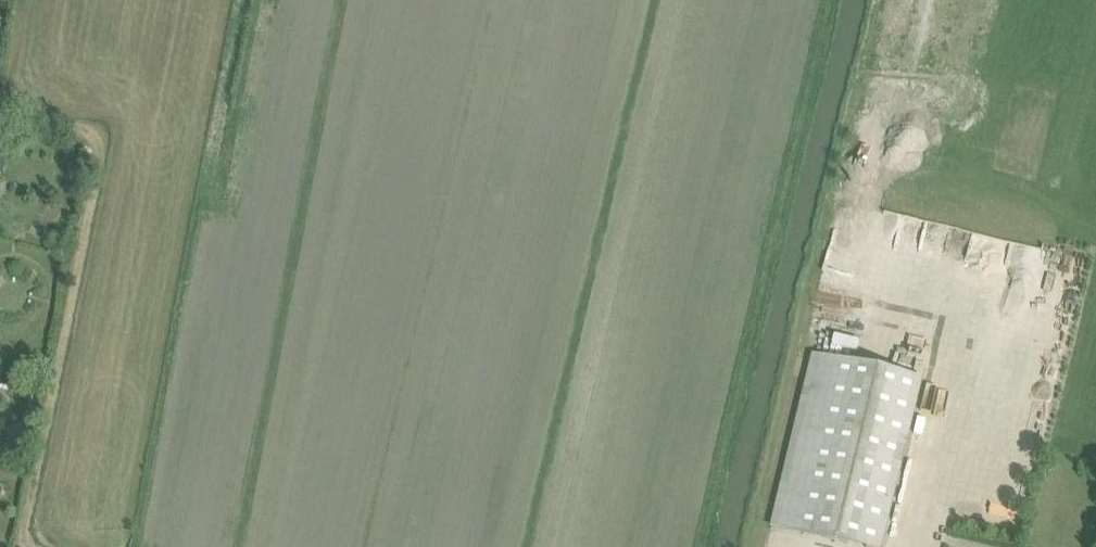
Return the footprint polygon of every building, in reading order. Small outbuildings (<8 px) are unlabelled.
[(861,546),(882,546),(922,380),(812,354),(772,526),(846,544),(861,546)] [(14,439),(7,460),(18,463),(25,442),(14,439)]
